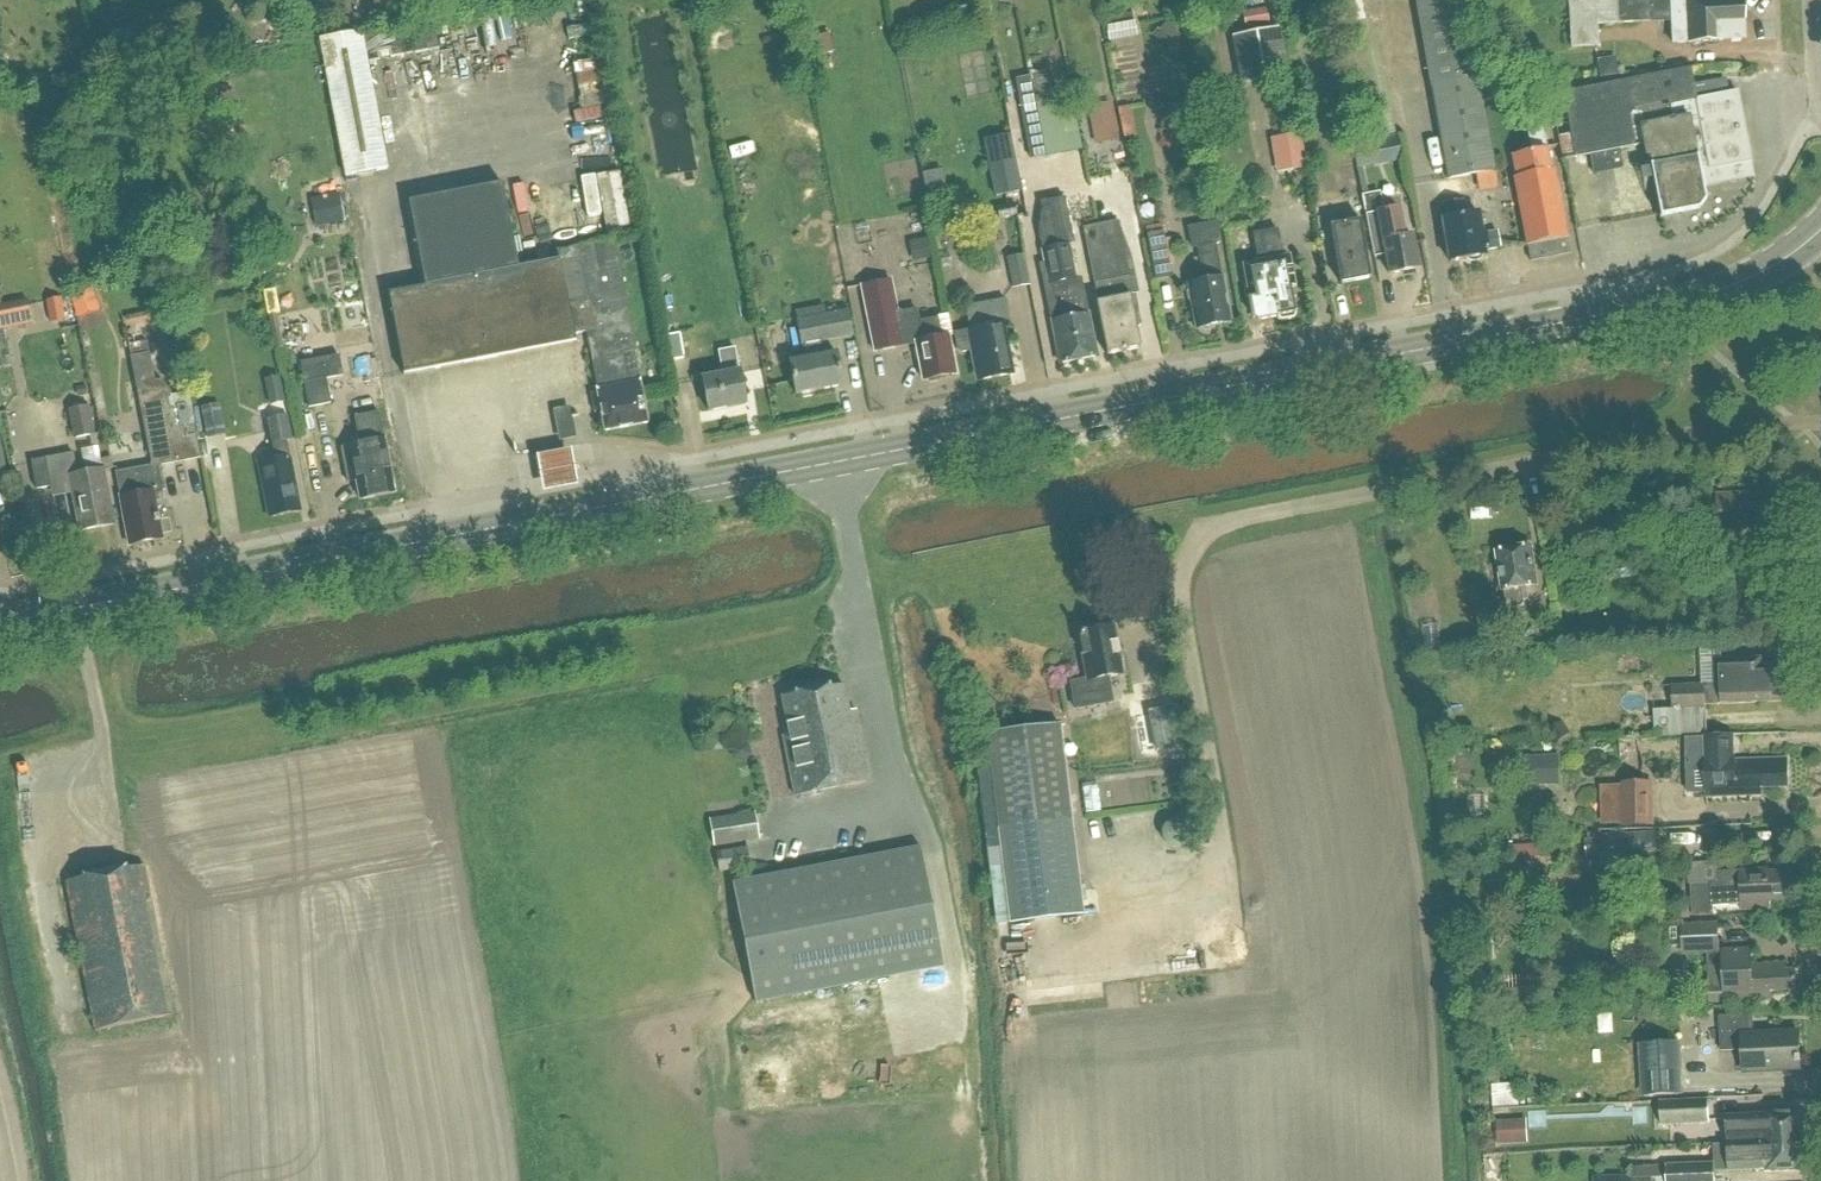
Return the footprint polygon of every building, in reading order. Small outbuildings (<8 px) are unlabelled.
[(1331,31),(1365,24),(1362,0),(1327,0),(1331,31)] [(1464,0),(1415,0),(1447,181),(1494,173),(1482,103),(1492,101),(1488,78),(1478,80),(1464,0)] [(1709,0),(1568,0),(1570,47),(1596,46),(1595,25),(1671,22),(1709,0)] [(1671,22),(1672,44),(1687,44),(1687,45),(1704,44),(1707,47),(1715,47),(1718,44),(1744,42),(1742,0),(1709,0),(1671,22)] [(963,8),(952,10),(956,28),(967,26),(963,8)] [(1266,10),(1242,14),(1244,29),(1268,25),(1266,10)] [(438,50),(433,22),(362,34),(361,32),(318,40),(344,178),(387,170),(368,63),(438,50)] [(1164,25),(1159,32),(1173,44),(1179,36),(1164,25)] [(1238,86),(1286,77),(1278,30),(1230,39),(1238,86)] [(828,35),(803,40),(807,59),(832,54),(828,35)] [(1610,60),(1598,62),(1601,78),(1617,75),(1615,63),(1610,60)] [(1696,101),(1690,70),(1562,95),(1575,159),(1643,146),(1645,159),(1648,158),(1660,218),(1698,211),(1704,203),(1702,189),(1753,179),(1736,93),(1696,101)] [(1049,103),(1035,106),(1045,157),(1063,153),(1056,116),(1051,117),(1049,103)] [(1110,103),(1086,108),(1091,132),(1115,127),(1110,103)] [(1045,157),(1035,106),(1034,104),(1020,107),(1031,160),(1045,157)] [(1123,140),(1135,138),(1129,108),(1117,110),(1123,140)] [(1551,172),(1541,119),(1524,122),(1530,153),(1511,157),(1515,177),(1513,177),(1526,247),(1529,263),(1569,256),(1566,240),(1567,240),(1554,171),(1551,172)] [(1300,134),(1270,139),(1275,166),(1304,161),(1300,134)] [(1010,137),(980,143),(991,197),(1022,190),(1010,137)] [(1359,168),(1398,158),(1395,146),(1356,156),(1359,168)] [(580,176),(588,216),(604,213),(607,229),(631,224),(620,169),(580,176)] [(404,376),(577,343),(575,335),(561,262),(559,262),(520,269),(503,185),(409,203),(425,288),(389,295),(404,376)] [(337,195),(320,199),(325,226),(343,222),(337,195)] [(1383,213),(1380,195),(1362,198),(1372,249),(1383,247),(1389,276),(1418,270),(1412,237),(1404,239),(1399,210),(1383,213)] [(1056,249),(1079,362),(1097,358),(1088,314),(1082,316),(1075,280),(1076,280),(1070,246),(1074,245),(1064,198),(1046,201),(1048,209),(1050,209),(1056,249)] [(1486,258),(1485,252),(1499,249),(1496,232),(1485,234),(1482,235),(1478,214),(1465,216),(1462,202),(1444,205),(1446,219),(1442,220),(1449,264),(1486,258)] [(998,221),(1016,217),(1013,205),(996,209),(998,221)] [(1060,366),(1079,362),(1056,249),(1050,209),(1048,209),(1040,210),(1038,232),(1042,252),(1047,276),(1042,277),(1060,366)] [(1221,278),(1215,244),(1222,243),(1218,222),(1188,227),(1192,248),(1196,248),(1203,283),(1188,286),(1189,292),(1187,295),(1188,301),(1191,304),(1196,331),(1232,325),(1223,278),(1221,278)] [(1340,285),(1370,280),(1360,222),(1330,227),(1340,285)] [(1133,296),(1121,240),(1115,224),(1082,230),(1097,303),(1095,304),(1106,356),(1140,349),(1134,320),(1141,318),(1136,296),(1133,296)] [(1283,259),(1278,231),(1253,236),(1258,264),(1243,267),(1252,318),(1257,322),(1277,318),(1277,317),(1294,314),(1290,290),(1294,289),(1289,258),(1283,259)] [(1151,265),(1167,262),(1162,233),(1146,236),(1151,265)] [(621,354),(621,355),(637,352),(615,241),(557,252),(559,262),(561,262),(575,335),(586,333),(591,360),(621,354)] [(1013,290),(1030,287),(1024,256),(1007,259),(1013,290)] [(898,316),(891,282),(862,287),(875,353),(904,347),(904,346),(917,344),(924,382),(955,376),(948,338),(942,339),(938,319),(918,323),(916,312),(898,316)] [(78,320),(100,311),(92,289),(70,298),(78,320)] [(61,299),(45,302),(50,324),(66,321),(61,299)] [(31,326),(26,301),(0,307),(0,332),(31,326)] [(1010,356),(1004,327),(1010,326),(1005,301),(965,309),(970,332),(953,336),(957,352),(961,356),(971,354),(972,363),(976,362),(980,382),(1010,376),(1006,356),(1010,356)] [(825,356),(823,344),(853,339),(848,312),(797,322),(804,360),(789,363),(796,396),(844,387),(837,354),(825,356)] [(685,360),(680,333),(666,336),(670,362),(685,360)] [(161,468),(201,461),(191,404),(189,394),(172,397),(171,392),(160,381),(155,382),(146,343),(129,346),(137,388),(146,444),(151,467),(117,473),(131,545),(161,539),(152,494),(165,492),(161,468)] [(738,373),(734,351),(720,354),(724,375),(702,380),(708,413),(746,406),(740,372),(738,373)] [(640,383),(627,386),(621,355),(621,354),(591,360),(598,394),(591,396),(595,414),(601,413),(605,432),(648,424),(640,383)] [(308,409),(329,404),(325,380),(342,377),(338,356),(299,364),(308,409)] [(269,407),(285,403),(278,377),(263,381),(269,407)] [(206,440),(226,436),(219,405),(201,408),(206,440)] [(73,440),(94,436),(89,407),(67,411),(73,440)] [(558,436),(568,434),(563,410),(553,412),(558,436)] [(396,495),(379,414),(354,419),(358,435),(348,437),(350,448),(341,450),(348,484),(356,483),(360,502),(396,495)] [(298,514),(295,501),(299,500),(287,443),(292,442),(287,417),(267,421),(275,461),(258,464),(267,506),(270,506),(273,519),(298,514)] [(97,445),(81,448),(85,469),(101,466),(97,445)] [(31,463),(37,491),(70,484),(80,533),(115,526),(104,470),(78,476),(74,454),(31,463)] [(1764,499),(1763,493),(1717,495),(1720,535),(1766,533),(1765,524),(1775,523),(1773,499),(1764,499)] [(1508,610),(1525,607),(1521,589),(1538,586),(1532,547),(1497,553),(1503,592),(1505,592),(1508,610)] [(1094,633),(1094,630),(1083,632),(1084,635),(1078,636),(1086,681),(1069,684),(1074,711),(1112,703),(1107,678),(1121,676),(1120,670),(1123,670),(1121,659),(1118,660),(1112,629),(1094,633)] [(1655,711),(1656,737),(1708,735),(1707,705),(1783,703),(1781,666),(1763,667),(1763,660),(1722,661),(1723,685),(1671,687),(1672,710),(1655,711)] [(849,712),(845,687),(782,698),(787,723),(784,723),(786,736),(783,737),(794,796),(869,782),(856,711),(849,712)] [(1182,748),(1175,709),(1149,714),(1157,753),(1182,748)] [(1562,721),(1549,731),(1559,743),(1571,733),(1562,721)] [(1082,915),(1071,821),(1059,726),(987,734),(1009,924),(1082,915)] [(1734,762),(1733,737),(1705,739),(1706,761),(1710,761),(1711,799),(1762,796),(1761,790),(1788,789),(1787,766),(1779,767),(1779,760),(1734,762)] [(1551,757),(1525,758),(1526,787),(1553,786),(1551,757)] [(1624,825),(1649,825),(1649,787),(1624,787),(1624,825)] [(715,848),(759,840),(754,812),(729,817),(729,818),(710,821),(715,848)] [(1664,873),(1661,832),(1621,835),(1622,858),(1643,856),(1644,874),(1664,873)] [(1618,864),(1615,835),(1585,838),(1586,858),(1600,856),(1601,866),(1618,864)] [(720,874),(751,869),(748,848),(716,854),(720,874)] [(755,1004),(944,967),(921,849),(733,885),(755,1004)] [(94,1032),(174,1017),(145,866),(64,882),(94,1032)] [(1770,874),(1770,870),(1741,871),(1741,872),(1719,873),(1720,885),(1692,886),(1693,916),(1714,915),(1714,906),(1742,905),(1742,912),(1772,911),(1771,902),(1794,901),(1793,873),(1770,874)] [(1719,927),(1681,929),(1682,948),(1719,947),(1719,927)] [(1769,1001),(1769,992),(1796,991),(1795,971),(1786,971),(1786,964),(1750,966),(1749,950),(1721,951),(1723,995),(1749,994),(1750,1002),(1769,1001)] [(1754,1035),(1753,1017),(1720,1019),(1722,1053),(1743,1052),(1744,1073),(1802,1071),(1800,1033),(1754,1035)] [(1645,1097),(1681,1095),(1679,1045),(1643,1047),(1645,1097)] [(1494,1083),(1495,1105),(1519,1104),(1518,1082),(1494,1083)] [(1660,1126),(1709,1124),(1708,1099),(1659,1101),(1660,1126)] [(1735,1145),(1805,1142),(1804,1113),(1765,1114),(1765,1118),(1734,1119),(1735,1145)] [(1511,1120),(1496,1121),(1497,1144),(1512,1144),(1511,1120)] [(1805,1142),(1735,1145),(1736,1153),(1737,1153),(1738,1171),(1767,1170),(1767,1173),(1806,1172),(1805,1142)] [(1667,1166),(1667,1180),(1714,1180),(1714,1164),(1667,1166)]
